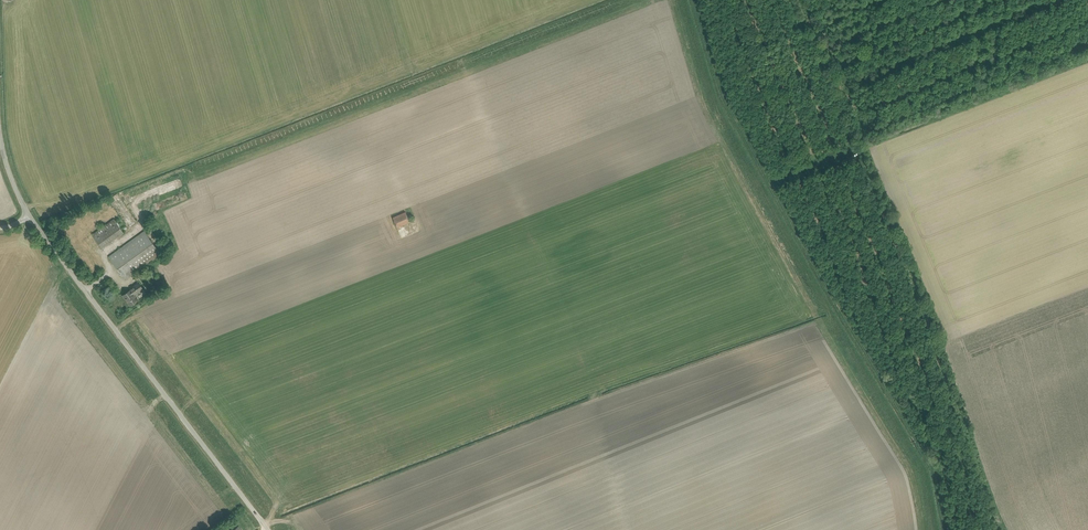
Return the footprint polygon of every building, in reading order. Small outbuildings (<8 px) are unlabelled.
[(119,193),(111,198),(123,218),(129,214),(134,223),(136,221),(119,193)] [(397,228),(410,222),(405,212),(393,217),(397,228)] [(102,248),(123,233),(119,227),(121,225),(117,221),(116,222),(114,219),(92,234),(102,248)] [(109,257),(125,280),(158,256),(159,259),(163,257),(144,231),(109,257)] [(134,294),(142,288),(138,283),(134,286),(135,287),(131,290),(131,289),(123,295),(128,301),(127,301),(130,306),(138,300),(134,294)]
